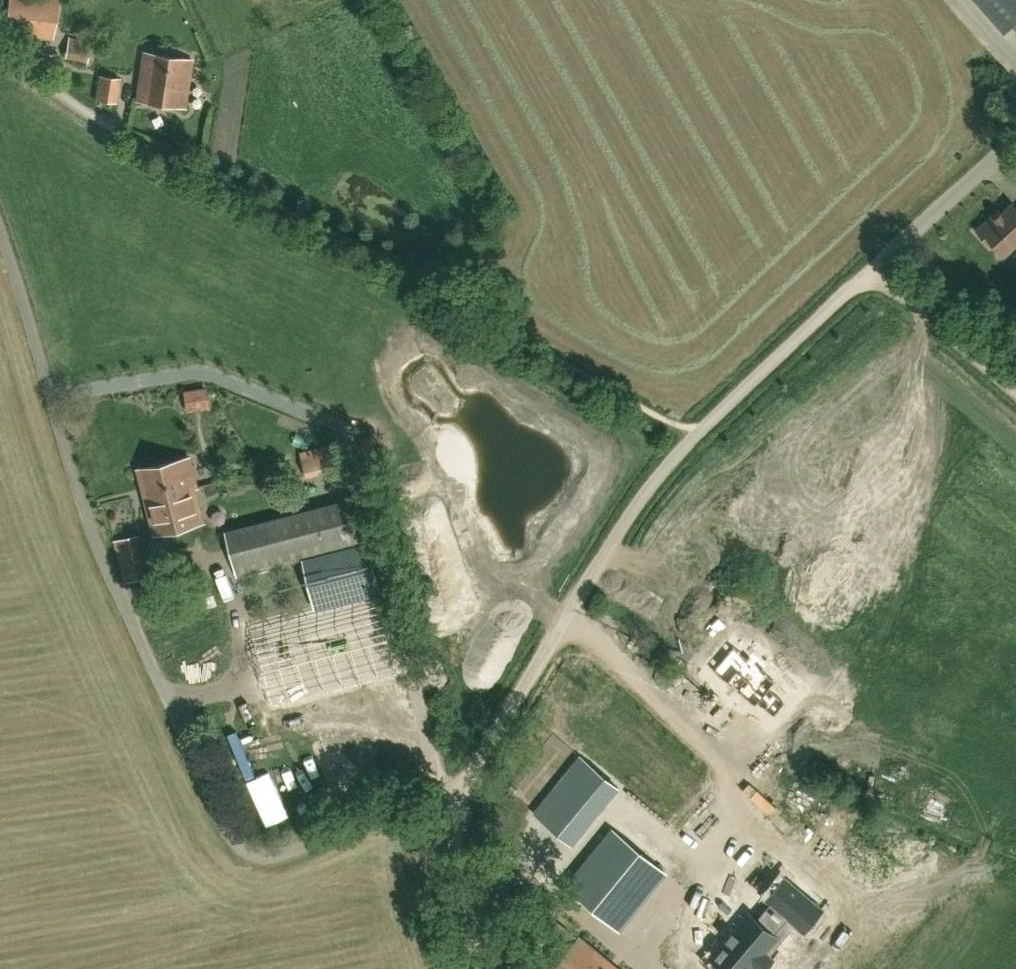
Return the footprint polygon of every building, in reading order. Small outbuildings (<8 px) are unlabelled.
[(58,0),(8,0),(4,31),(53,38),(58,0)] [(1006,29),(1015,20),(1015,0),(981,0),(1006,29)] [(86,62),(90,46),(68,42),(65,58),(86,62)] [(140,80),(137,100),(184,107),(188,86),(192,60),(144,53),(140,80)] [(117,103),(121,78),(100,75),(96,99),(117,103)] [(980,228),(992,242),(995,239),(1007,252),(1015,244),(1015,202),(1015,201),(996,219),(994,216),(980,228)] [(212,403),(186,405),(187,416),(213,414),(212,403)] [(140,467),(156,532),(203,521),(194,486),(197,486),(189,455),(140,467)] [(366,542),(365,543),(354,499),(211,534),(222,579),(303,559),(315,607),(249,624),(269,704),(398,671),(378,592),(379,592),(366,542)] [(747,657),(733,646),(713,670),(755,706),(758,703),(774,717),(786,703),(769,689),(776,681),(762,670),(767,664),(752,651),(747,657)] [(630,774),(593,745),(548,802),(586,831),(630,774)] [(614,830),(567,885),(617,928),(664,872),(614,830)] [(752,967),(755,968),(766,968),(774,959),(770,956),(769,955),(765,951),(777,937),(774,934),(788,917),(791,920),(795,923),(804,930),(821,910),(809,899),(784,879),(767,899),(771,902),(756,920),(749,914),(712,958),(725,968),(750,968),(752,967)] [(577,938),(553,968),(618,968),(577,938)]
